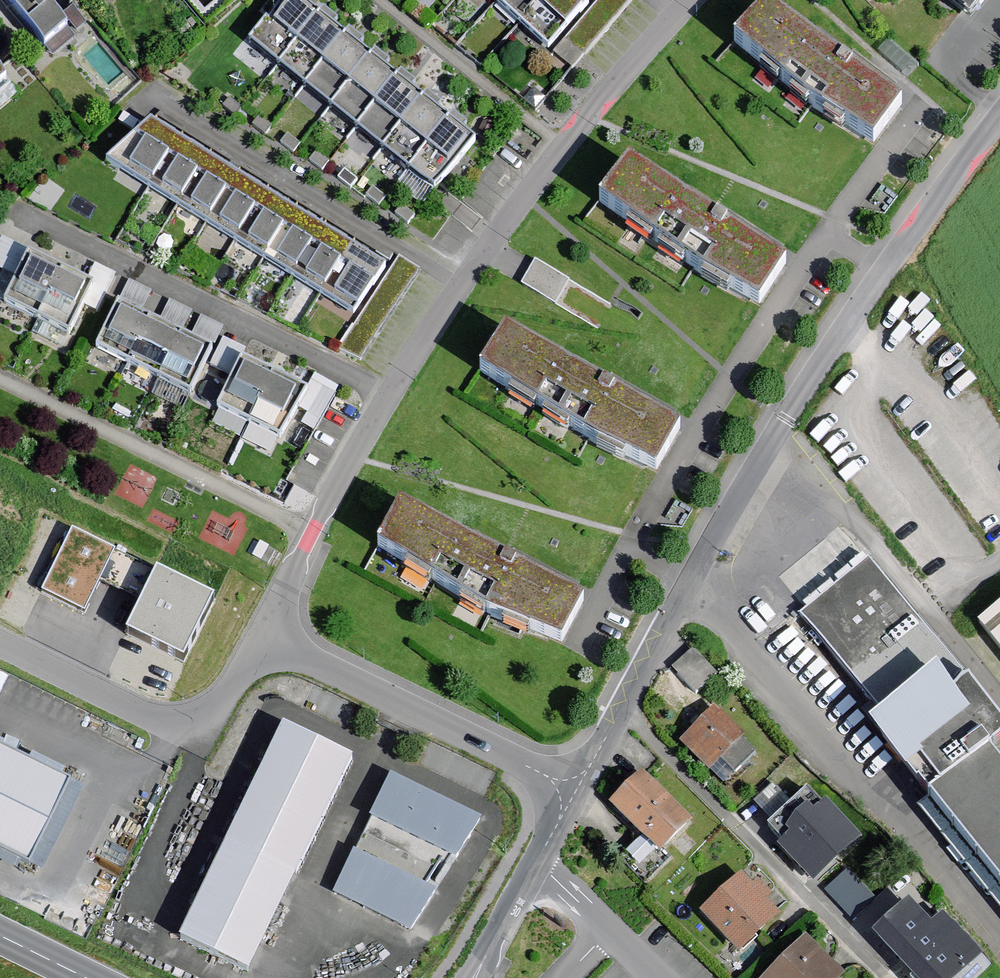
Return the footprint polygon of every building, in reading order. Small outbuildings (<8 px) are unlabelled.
[(44,49),(68,30),(43,0),(3,0),(44,49)] [(304,0),(281,0),(245,44),(433,196),(478,141),(304,0)] [(550,52),(561,41),(580,58),(634,0),(494,0),(550,52)] [(990,0),(948,0),(975,20),(990,0)] [(740,45),(875,146),(905,106),(769,5),(740,45)] [(160,113),(103,166),(353,319),(392,255),(160,113)] [(603,208),(756,308),(784,266),(630,167),(603,208)] [(91,287),(25,258),(3,307),(68,336),(91,287)] [(536,258),(523,282),(556,299),(569,275),(536,258)] [(417,272),(397,260),(339,352),(359,364),(417,272)] [(212,349),(118,305),(95,353),(189,397),(212,349)] [(588,442),(659,472),(682,431),(501,331),(475,377),(588,442)] [(303,393),(240,362),(213,418),(276,449),(303,393)] [(130,460),(120,492),(136,497),(146,465),(130,460)] [(490,617),(562,647),(584,606),(404,506),(378,552),(490,617)] [(111,551),(70,532),(43,586),(84,606),(111,551)] [(865,564),(797,619),(882,723),(872,732),(999,888),(999,763),(992,753),(999,746),(999,720),(972,685),(967,689),(865,564)] [(209,603),(154,576),(127,631),(182,658),(209,603)] [(977,628),(999,656),(999,609),(977,628)] [(675,663),(696,692),(718,676),(697,647),(675,663)] [(743,740),(716,710),(679,744),(707,774),(743,740)] [(355,761),(282,727),(178,942),(251,977),(355,761)] [(0,750),(0,855),(29,869),(69,782),(0,750)] [(474,820),(389,776),(326,896),(412,940),(474,820)] [(692,826),(641,776),(611,808),(661,857),(692,826)] [(855,843),(821,807),(776,848),(811,885),(855,843)] [(849,866),(826,888),(854,916),(877,894),(849,866)] [(777,915),(740,878),(701,918),(739,955),(777,915)] [(911,905),(876,940),(914,977),(963,977),(982,959),(941,919),(933,927),(911,905)] [(804,939),(764,977),(840,977),(841,977),(804,939)]
